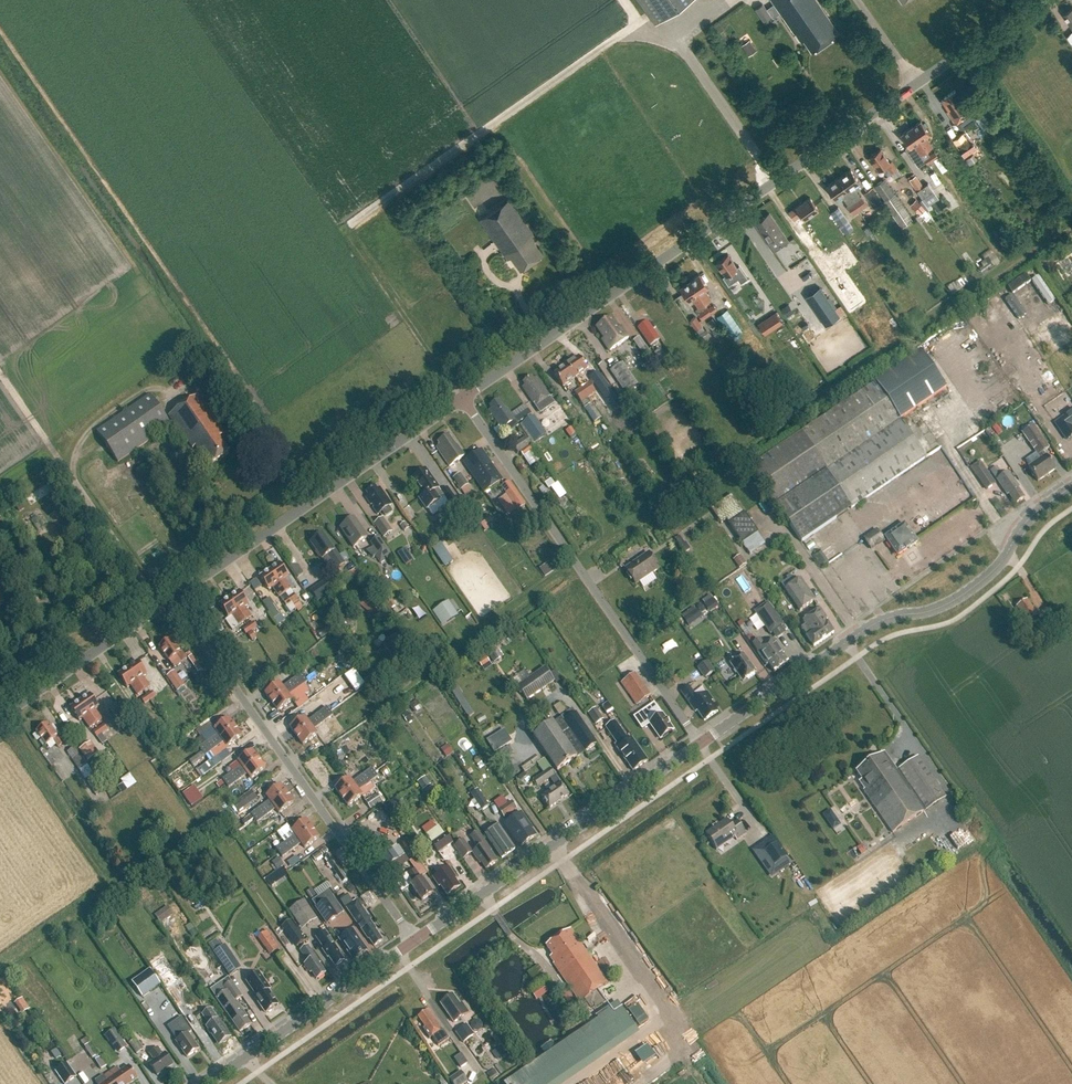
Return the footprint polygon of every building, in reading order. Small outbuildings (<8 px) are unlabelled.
[(653,25),(689,0),(635,0),(653,25)] [(794,33),(795,32),(801,40),(803,39),(811,51),(838,32),(817,0),(771,0),(794,33)] [(755,9),(764,21),(771,16),(762,4),(755,9)] [(1071,28),(1071,9),(1063,15),(1071,28)] [(958,127),(964,128),(976,121),(976,117),(972,111),(964,99),(962,100),(955,90),(941,100),(948,110),(947,111),(955,123),(958,127)] [(910,128),(926,151),(933,147),(926,137),(929,134),(920,121),(910,128)] [(913,145),(920,155),(926,151),(910,128),(901,135),(910,148),(913,145)] [(956,137),(965,150),(971,145),(963,132),(956,137)] [(886,166),(891,173),(896,169),(891,161),(890,163),(880,149),(868,157),(878,171),(886,166)] [(934,151),(930,154),(933,159),(935,161),(939,159),(937,157),(938,156),(934,151)] [(933,159),(930,154),(924,158),(927,163),(933,159)] [(838,178),(860,210),(867,205),(861,195),(860,196),(853,187),(859,182),(850,170),(838,178)] [(916,175),(909,179),(917,190),(922,198),(934,190),(929,182),(923,186),(916,175)] [(884,177),(874,184),(884,199),(888,196),(893,192),(894,192),(884,177)] [(846,205),(853,215),(860,210),(838,178),(826,187),(835,199),(841,195),(848,205),(846,205)] [(440,213),(445,220),(461,209),(451,194),(442,200),(448,209),(440,213)] [(877,194),(869,200),(874,207),(882,202),(877,194)] [(884,199),(882,200),(901,227),(907,223),(888,196),(884,199)] [(910,203),(920,213),(926,207),(915,197),(910,203)] [(800,215),(804,220),(819,210),(810,198),(788,213),(793,220),(800,215)] [(537,239),(509,199),(480,220),(507,259),(511,257),(520,270),(543,254),(533,241),(537,239)] [(838,207),(831,212),(846,234),(854,229),(838,207)] [(762,228),(759,230),(767,242),(782,232),(769,214),(758,221),(762,228)] [(1007,243),(1014,253),(1020,249),(1013,239),(1007,243)] [(728,254),(716,262),(725,275),(723,277),(728,286),(738,279),(740,283),(748,278),(739,265),(737,267),(728,254)] [(1016,281),(1024,277),(1022,272),(1013,276),(1016,281)] [(689,281),(705,304),(711,300),(704,290),(708,287),(699,274),(689,281)] [(950,285),(955,293),(969,283),(963,275),(950,285)] [(695,309),(702,319),(711,313),(708,308),(705,304),(689,281),(679,288),(688,301),(692,298),(698,307),(695,309)] [(820,287),(809,295),(829,324),(839,316),(820,287)] [(749,313),(749,300),(741,300),(741,313),(749,313)] [(708,308),(711,313),(717,309),(713,304),(708,308)] [(787,305),(782,309),(787,317),(792,313),(787,305)] [(774,312),(757,323),(764,334),(781,323),(774,312)] [(695,316),(690,320),(695,328),(701,324),(695,316)] [(597,327),(605,339),(602,340),(610,351),(629,338),(621,327),(619,329),(611,317),(597,327)] [(713,318),(707,322),(712,329),(718,325),(713,318)] [(636,328),(649,346),(660,338),(647,320),(636,328)] [(653,329),(657,327),(658,326),(654,321),(653,321),(650,324),(653,329)] [(719,327),(712,331),(716,337),(723,332),(719,327)] [(707,328),(699,333),(703,340),(711,335),(707,328)] [(641,351),(643,354),(648,350),(646,348),(647,347),(640,336),(633,341),(640,351),(641,351)] [(653,353),(660,364),(668,358),(663,351),(666,349),(664,346),(653,353)] [(800,434),(751,468),(801,543),(803,542),(851,509),(926,458),(917,444),(900,420),(946,388),(921,352),(875,383),(800,434)] [(566,366),(575,379),(587,370),(579,357),(566,366)] [(621,361),(608,370),(625,394),(638,386),(621,361)] [(554,375),(563,387),(575,379),(566,366),(554,375)] [(525,387),(522,388),(535,407),(550,397),(537,378),(534,380),(532,377),(523,383),(525,387)] [(588,382),(581,387),(592,403),(598,398),(594,393),(595,392),(588,382)] [(588,397),(581,387),(574,392),(581,402),(588,397)] [(152,395),(99,432),(119,461),(172,425),(152,395)] [(193,448),(195,447),(204,458),(207,456),(213,465),(231,453),(220,438),(227,434),(199,395),(170,416),(189,443),(189,442),(193,448)] [(506,427),(510,432),(518,426),(507,410),(506,411),(498,401),(490,406),(492,409),(489,411),(502,430),(506,427)] [(528,410),(515,419),(518,424),(531,415),(528,410)] [(1071,426),(1071,412),(1056,424),(1067,440),(1071,437),(1071,427),(1071,426)] [(534,417),(522,425),(535,444),(547,435),(534,417)] [(1028,468),(1038,482),(1055,470),(1046,456),(1043,452),(1049,448),(1033,425),(1022,433),(1040,460),(1028,468)] [(571,428),(566,432),(570,438),(576,434),(571,428)] [(436,448),(449,467),(465,457),(457,446),(456,446),(449,436),(438,443),(440,446),(436,448)] [(526,437),(514,446),(519,454),(521,452),(531,445),(526,437)] [(915,440),(922,451),(927,448),(920,437),(915,440)] [(531,445),(521,452),(523,456),(534,449),(531,445)] [(481,450),(463,463),(485,494),(503,481),(481,450)] [(1007,495),(1008,495),(1015,505),(1024,499),(1017,489),(1018,486),(1008,473),(1003,476),(996,467),(991,471),(997,480),(1007,495)] [(976,475),(986,490),(996,483),(986,468),(976,475)] [(439,489),(425,470),(413,479),(424,495),(420,499),(427,509),(444,498),(450,505),(456,501),(447,488),(441,493),(439,489)] [(461,473),(454,478),(467,497),(470,495),(465,488),(469,485),(461,473)] [(542,479),(555,497),(562,492),(549,474),(542,479)] [(956,478),(950,481),(956,491),(961,488),(956,478)] [(501,488),(517,510),(525,505),(510,482),(501,488)] [(377,514),(382,511),(385,515),(387,516),(391,513),(391,511),(388,507),(391,505),(380,488),(377,490),(375,487),(366,492),(369,496),(366,498),(377,514)] [(732,496),(711,510),(721,524),(726,520),(743,544),(758,533),(745,514),(744,515),(732,496)] [(375,524),(384,538),(392,532),(383,518),(375,524)] [(340,528),(353,548),(367,538),(354,519),(340,528)] [(918,543),(904,524),(885,538),(898,557),(918,543)] [(884,540),(877,530),(864,539),(871,549),(884,540)] [(323,534),(310,543),(322,559),(328,555),(332,562),(340,557),(335,550),(334,551),(323,534)] [(674,539),(684,553),(690,549),(685,543),(684,543),(679,536),(674,539)] [(373,555),(378,563),(390,555),(377,537),(368,544),(376,554),(373,555)] [(432,549),(445,568),(453,562),(441,544),(432,549)] [(625,569),(636,585),(659,569),(648,553),(625,569)] [(413,561),(409,555),(402,560),(405,566),(413,561)] [(745,565),(738,555),(731,560),(738,570),(745,565)] [(551,562),(540,570),(545,577),(556,569),(551,562)] [(270,571),(286,594),(292,590),(285,579),(288,577),(279,564),(270,571)] [(272,588),(280,598),(286,594),(270,571),(260,578),(269,591),(272,588)] [(781,584),(800,612),(816,601),(800,579),(795,583),(790,576),(786,578),(787,580),(781,584)] [(328,579),(312,590),(319,601),(335,590),(328,579)] [(229,599),(246,622),(252,618),(244,607),(248,605),(239,592),(229,599)] [(285,601),(288,606),(298,598),(295,594),(285,601)] [(1035,607),(1040,604),(1035,595),(1030,598),(1035,607)] [(281,614),(269,597),(262,602),(274,618),(281,614)] [(713,597),(704,604),(709,611),(718,604),(713,597)] [(232,616),(239,626),(246,622),(229,599),(220,605),(229,618),(232,616)] [(1017,606),(1027,622),(1038,615),(1027,599),(1017,606)] [(783,625),(767,602),(753,611),(769,634),(783,625)] [(441,624),(454,616),(446,605),(438,611),(441,614),(436,617),(441,624)] [(1046,605),(1040,608),(1050,623),(1056,620),(1046,605)] [(807,637),(814,647),(834,634),(826,622),(827,621),(820,610),(803,621),(806,626),(801,629),(807,637)] [(683,620),(688,627),(695,622),(690,615),(683,620)] [(244,629),(248,634),(259,627),(255,621),(252,623),(244,629)] [(740,633),(747,629),(744,622),(737,626),(740,633)] [(750,641),(758,636),(754,630),(746,635),(750,641)] [(176,656),(181,663),(187,659),(182,652),(180,653),(171,639),(159,647),(169,661),(176,656)] [(766,666),(768,664),(774,673),(788,664),(782,655),(784,654),(774,640),(764,646),(760,639),(752,644),(757,652),(766,666)] [(488,654),(494,663),(499,659),(495,652),(494,653),(493,651),(488,654)] [(756,673),(743,655),(730,664),(743,682),(756,673)] [(478,662),(482,667),(490,662),(486,657),(478,662)] [(128,669),(144,692),(150,687),(143,677),(147,675),(138,662),(128,669)] [(695,669),(702,680),(713,673),(706,662),(695,669)] [(255,672),(259,678),(272,669),(268,663),(255,672)] [(546,667),(519,686),(528,700),(556,681),(550,674),(546,667)] [(669,673),(673,679),(683,673),(679,667),(669,673)] [(131,686),(138,696),(144,692),(128,669),(118,675),(127,688),(131,686)] [(186,685),(175,670),(167,675),(178,691),(186,685)] [(279,683),(265,694),(271,703),(304,678),(301,674),(283,688),(279,683)] [(634,674),(621,683),(637,706),(650,697),(634,674)] [(304,678),(271,703),(278,712),(292,701),(298,709),(309,701),(304,695),(309,691),(304,685),(308,683),(304,678)] [(451,691),(455,696),(461,692),(457,687),(451,691)] [(697,711),(704,721),(718,712),(711,702),(713,700),(707,693),(698,700),(689,687),(681,692),(696,712),(697,711)] [(152,690),(141,698),(144,703),(155,695),(152,690)] [(80,702),(96,725),(102,720),(95,710),(99,708),(90,695),(80,702)] [(554,712),(562,707),(556,698),(548,703),(554,712)] [(338,712),(340,714),(348,707),(344,701),(335,708),(338,712)] [(83,719),(90,729),(96,725),(80,702),(70,709),(79,722),(83,719)] [(643,711),(651,722),(650,723),(661,739),(673,731),(666,722),(667,721),(663,715),(662,715),(654,704),(643,711)] [(464,711),(468,717),(474,713),(470,707),(464,711)] [(290,728),(296,736),(329,712),(326,708),(307,722),(304,717),(290,728)] [(335,708),(329,712),(333,717),(338,712),(335,708)] [(561,718),(553,724),(576,758),(584,752),(585,753),(597,744),(575,713),(572,709),(561,717),(561,718)] [(603,720),(595,709),(587,714),(594,725),(603,720)] [(138,716),(147,730),(154,726),(144,712),(138,716)] [(296,736),(303,745),(317,735),(314,730),(333,717),(329,712),(296,736)] [(333,733),(342,722),(336,717),(327,728),(333,733)] [(208,741),(199,748),(202,752),(235,728),(228,719),(214,729),(213,728),(203,736),(208,741)] [(615,745),(633,771),(647,761),(631,739),(628,741),(615,721),(605,728),(617,744),(615,745)] [(540,732),(533,736),(557,771),(577,758),(576,758),(553,724),(553,723),(546,727),(545,726),(539,730),(540,732)] [(57,738),(48,724),(36,732),(46,746),(53,741),(58,748),(64,744),(59,737),(57,738)] [(104,725),(98,728),(102,734),(107,730),(104,725)] [(98,728),(93,732),(96,737),(102,734),(98,728)] [(235,728),(202,752),(205,756),(209,762),(218,756),(227,749),(228,747),(242,737),(235,728)] [(486,740),(494,753),(512,741),(505,729),(486,740)] [(339,748),(343,753),(352,746),(349,741),(339,748)] [(438,753),(447,750),(444,741),(435,745),(438,753)] [(85,750),(91,759),(103,751),(96,742),(85,750)] [(69,752),(80,769),(87,764),(76,747),(69,752)] [(222,780),(225,784),(259,760),(252,751),(238,761),(241,766),(222,780)] [(856,771),(862,779),(859,781),(865,789),(863,790),(893,833),(946,796),(918,756),(897,770),(884,752),(856,771)] [(203,753),(190,763),(192,766),(205,757),(203,753)] [(209,762),(198,770),(203,776),(222,762),(218,756),(209,762)] [(225,784),(229,788),(247,775),(251,779),(265,769),(259,760),(225,784)] [(80,770),(86,779),(93,774),(87,765),(80,770)] [(549,765),(541,770),(544,774),(550,769),(551,769),(549,765)] [(386,767),(380,771),(384,777),(390,773),(386,767)] [(349,778),(335,789),(341,798),(374,774),(371,769),(363,775),(360,771),(349,778)] [(533,781),(538,787),(555,775),(550,769),(544,774),(533,781)] [(122,783),(127,789),(136,783),(130,773),(120,780),(122,783)] [(374,774),(341,798),(348,807),(362,796),(359,792),(370,783),(378,778),(374,774)] [(430,785),(425,778),(418,783),(423,789),(430,785)] [(88,786),(96,797),(104,792),(96,780),(88,786)] [(127,789),(122,783),(117,787),(121,793),(127,789)] [(370,783),(359,792),(362,796),(363,798),(375,789),(370,783)] [(541,798),(549,809),(569,796),(561,784),(541,798)] [(194,786),(183,794),(191,807),(203,799),(194,786)] [(251,815),(254,819),(287,795),(280,786),(266,796),(270,801),(251,815)] [(467,793),(479,812),(487,807),(474,788),(467,793)] [(251,791),(232,804),(238,812),(257,799),(251,791)] [(377,794),(365,801),(370,809),(382,801),(377,794)] [(254,819),(257,823),(276,809),(279,814),(293,803),(287,795),(254,819)] [(496,808),(503,818),(517,809),(511,801),(506,805),(504,802),(496,808)] [(840,825),(830,811),(823,815),(834,830),(840,825)] [(505,825),(520,847),(535,837),(531,831),(533,829),(521,813),(505,825)] [(731,826),(726,819),(705,834),(716,849),(734,837),(736,840),(746,834),(737,821),(731,826)] [(276,850),(279,854),(312,829),(306,820),(292,831),(295,836),(276,850)] [(486,835),(485,835),(502,859),(515,850),(499,826),(498,826),(495,822),(482,830),(486,835)] [(238,826),(231,830),(237,841),(244,836),(238,826)] [(435,828),(426,834),(426,835),(432,843),(444,835),(438,826),(435,828)] [(279,854),(282,858),(301,844),(305,849),(319,838),(312,829),(279,854)] [(479,860),(486,870),(497,862),(490,852),(491,851),(478,832),(470,837),(478,849),(472,853),(478,861),(479,860)] [(447,833),(433,843),(440,853),(454,843),(447,833)] [(387,865),(399,857),(387,839),(375,847),(387,865)] [(463,859),(472,853),(463,840),(454,847),(463,859)] [(859,841),(850,846),(854,853),(863,848),(859,841)] [(261,854),(261,847),(252,846),(252,854),(261,854)] [(316,861),(322,856),(319,852),(313,857),(316,861)] [(766,852),(752,862),(760,874),(774,864),(766,852)] [(331,855),(328,858),(345,884),(349,882),(331,855)] [(277,858),(272,862),(277,870),(283,866),(277,858)] [(440,886),(447,896),(460,887),(455,880),(456,879),(449,868),(437,876),(435,874),(432,876),(434,878),(433,879),(439,887),(440,886)] [(411,886),(422,901),(432,894),(422,879),(421,879),(415,870),(408,875),(414,884),(411,886)] [(271,875),(266,879),(272,887),(277,883),(271,875)] [(345,891),(350,895),(356,889),(350,884),(345,891)] [(312,888),(305,892),(311,901),(317,896),(312,888)] [(327,900),(315,908),(326,923),(337,915),(327,900)] [(368,940),(369,939),(374,947),(382,941),(375,930),(375,929),(370,921),(371,920),(361,907),(362,906),(358,900),(346,908),(368,940)] [(304,901),(289,911),(301,930),(317,919),(304,901)] [(154,915),(160,923),(173,915),(167,907),(154,915)] [(608,984),(570,930),(546,946),(553,956),(550,958),(554,964),(553,964),(580,1003),(608,984)] [(339,940),(354,961),(367,951),(353,931),(339,940)] [(333,943),(325,932),(318,937),(325,948),(322,950),(328,958),(329,958),(335,967),(344,961),(339,954),(340,954),(333,943)] [(305,942),(300,934),(291,940),(296,948),(305,942)] [(273,940),(264,946),(270,955),(279,948),(273,940)] [(229,976),(230,977),(241,969),(241,968),(225,946),(214,953),(229,976)] [(309,972),(310,971),(317,980),(325,974),(319,965),(320,964),(308,946),(300,951),(308,962),(304,965),(309,972)] [(142,998),(160,985),(150,970),(132,983),(142,998)] [(247,982),(250,987),(258,998),(256,999),(266,1014),(267,1012),(269,1013),(271,1011),(272,1009),(278,1005),(272,996),(272,995),(270,992),(269,992),(268,991),(270,990),(259,973),(247,982)] [(227,1014),(240,1033),(251,1025),(246,1019),(247,1018),(236,1002),(242,997),(231,983),(223,988),(226,992),(216,1000),(227,1015),(227,1014)] [(201,987),(196,991),(203,1001),(208,997),(201,987)] [(462,1004),(460,1006),(453,996),(441,1004),(454,1023),(468,1013),(462,1004)] [(603,1020),(618,1042),(636,1029),(621,1008),(603,1020)] [(210,1009),(202,1015),(209,1026),(206,1028),(213,1037),(214,1036),(220,1045),(229,1039),(225,1033),(227,1032),(218,1019),(218,1020),(210,1009)] [(418,1017),(437,1045),(448,1038),(431,1014),(429,1015),(426,1011),(418,1017)] [(176,1042),(187,1058),(199,1050),(188,1034),(192,1032),(181,1017),(168,1027),(177,1041),(176,1042)] [(473,1032),(482,1026),(478,1021),(470,1026),(473,1032)] [(454,1033),(462,1044),(474,1036),(466,1025),(454,1033)] [(639,1051),(642,1055),(651,1048),(650,1047),(654,1044),(647,1035),(642,1039),(647,1045),(639,1051)] [(126,1047),(119,1036),(111,1041),(119,1052),(126,1047)] [(136,1040),(129,1044),(137,1055),(143,1051),(136,1040)] [(92,1043),(86,1047),(94,1059),(101,1055),(92,1043)] [(496,1043),(486,1050),(493,1058),(503,1050),(496,1043)] [(154,1061),(149,1065),(158,1076),(173,1066),(165,1054),(163,1055),(158,1048),(149,1054),(154,1061)] [(461,1068),(468,1063),(461,1054),(458,1056),(462,1063),(459,1065),(461,1068)] [(96,1060),(103,1070),(109,1066),(102,1056),(96,1060)] [(508,1083),(542,1083),(534,1072),(538,1069),(532,1060),(504,1078),(508,1083)] [(585,1067),(581,1060),(543,1083),(559,1083),(585,1067)] [(68,1064),(55,1073),(63,1083),(81,1083),(68,1064)] [(119,1083),(130,1083),(138,1079),(129,1066),(120,1072),(117,1068),(110,1072),(119,1083)] [(110,1072),(104,1077),(107,1081),(103,1083),(119,1083),(110,1072)] [(449,1079),(453,1083),(464,1083),(467,1082),(460,1072),(449,1079)]
